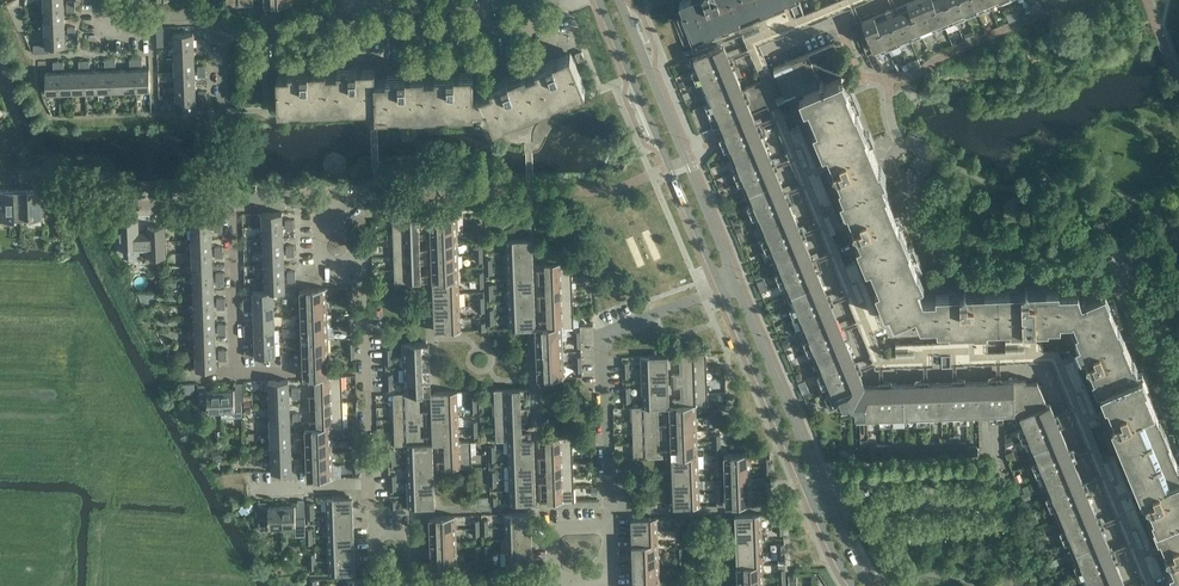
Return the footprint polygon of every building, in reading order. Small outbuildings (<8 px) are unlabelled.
[(690,18),(694,27),(705,22),(706,24),(723,17),(724,18),(741,11),(739,7),(750,3),(751,6),(765,0),(683,0),(690,18)] [(862,19),(877,54),(1008,0),(909,0),(892,7),(891,6),(889,5),(887,6),(886,6),(885,8),(886,9),(862,19)] [(799,1),(791,5),(791,6),(795,14),(796,16),(804,13),(803,10),(800,2),(799,1)] [(64,6),(44,7),(45,20),(65,19),(64,6)] [(1005,14),(1008,21),(1020,17),(1017,9),(1005,14)] [(65,19),(45,20),(45,33),(65,32),(65,19)] [(165,36),(165,26),(156,27),(157,36),(164,36),(165,36)] [(194,31),(173,32),(174,45),(194,44),(194,31)] [(65,32),(45,33),(46,46),(66,45),(65,32)] [(342,35),(330,36),(330,45),(342,44),(342,38),(342,35)] [(714,47),(689,57),(708,103),(694,108),(694,109),(704,105),(713,127),(703,131),(703,132),(722,124),(753,111),(774,102),(772,97),(784,92),(786,98),(800,92),(843,74),(846,73),(834,43),(774,68),(776,74),(730,93),(728,89),(741,83),(736,70),(723,76),(718,65),(714,55),(717,54),(714,47)] [(194,44),(174,45),(174,58),(195,58),(194,44)] [(582,50),(575,53),(579,61),(585,59),(582,50)] [(481,92),(480,92),(474,92),(475,105),(486,104),(493,120),(504,116),(504,117),(517,112),(516,111),(549,97),(549,98),(562,93),(561,92),(584,83),(572,55),(571,51),(547,61),(548,64),(510,80),(509,76),(502,79),(503,82),(481,92)] [(875,51),(868,54),(872,63),(878,60),(875,51)] [(918,57),(906,62),(910,70),(914,68),(919,66),(921,65),(918,57)] [(195,58),(174,58),(175,71),(195,71),(195,58)] [(277,74),(277,75),(278,105),(290,104),(290,105),(304,105),(304,104),(339,102),(339,104),(352,103),(352,102),(375,101),(375,77),(376,77),(375,66),(350,67),(350,71),(327,72),(327,68),(301,69),(301,73),(277,74)] [(150,68),(137,69),(137,89),(150,89),(150,68)] [(124,69),(111,70),(111,90),(124,90),(124,69)] [(137,69),(124,69),(124,90),(137,89),(137,69)] [(98,70),(85,71),(85,91),(98,90),(98,70)] [(111,70),(98,70),(98,90),(111,90),(111,70)] [(72,71),(59,72),(59,92),(72,91),(72,71)] [(85,71),(72,71),(72,91),(85,91),(85,71)] [(195,71),(175,71),(175,84),(196,84),(195,71)] [(375,77),(375,101),(376,106),(376,108),(388,108),(388,109),(402,109),(402,107),(437,106),(437,107),(450,107),(450,105),(475,105),(474,92),(474,73),(456,74),(455,71),(448,71),(448,74),(436,75),(425,75),(425,72),(399,73),(399,76),(376,77),(375,77)] [(59,92),(59,72),(46,72),(46,92),(59,92)] [(800,92),(804,102),(805,103),(809,101),(818,123),(813,125),(823,148),(828,146),(834,162),(833,164),(833,165),(833,166),(836,167),(837,169),(841,179),(839,180),(844,191),(841,193),(846,205),(848,204),(854,220),(853,223),(854,224),(856,224),(861,237),(857,239),(867,262),(871,261),(880,282),(875,284),(885,307),(890,305),(894,317),(908,311),(916,308),(921,319),(937,319),(937,323),(950,323),(950,325),(962,325),(974,324),(974,326),(987,325),(987,321),(992,321),(1011,321),(1011,324),(1024,324),(1024,322),(1036,322),(1049,321),(1049,319),(1060,319),(1060,314),(1072,313),(1072,312),(1073,312),(1074,314),(1078,324),(1083,335),(1080,336),(1087,353),(1086,355),(1086,356),(1089,357),(1094,370),(1092,371),(1098,382),(1100,381),(1105,393),(1107,392),(1112,404),(1114,408),(1113,410),(1113,411),(1116,412),(1147,487),(1145,489),(1145,490),(1146,491),(1148,492),(1153,504),(1158,515),(1155,517),(1167,545),(1165,547),(1166,548),(1166,549),(1169,550),(1178,575),(1178,459),(1145,376),(1141,377),(1118,321),(1104,287),(1082,296),(1078,286),(1047,287),(1047,284),(1022,284),(991,285),(974,286),(948,287),(948,291),(924,292),(919,280),(923,279),(885,189),(888,188),(883,176),(886,175),(881,163),(879,163),(865,131),(867,130),(857,107),(856,107),(847,86),(848,85),(848,84),(843,74),(800,92)] [(196,84),(175,84),(176,97),(196,97),(196,84)] [(196,97),(176,97),(176,111),(197,110),(196,97)] [(731,145),(726,147),(834,408),(859,398),(851,380),(848,381),(847,376),(840,360),(842,359),(837,346),(835,347),(830,335),(826,326),(829,325),(823,312),(821,313),(819,308),(812,292),(815,291),(809,278),(807,279),(802,268),(798,258),(801,257),(795,244),(793,245),(791,241),(784,224),(787,223),(781,210),(779,211),(774,200),(770,190),(773,189),(767,176),(765,177),(763,173),(756,156),(759,155),(756,149),(758,148),(754,137),(749,139),(748,138),(762,132),(759,126),(757,121),(753,111),(722,124),(726,134),(731,145)] [(19,189),(0,190),(0,219),(20,218),(19,189)] [(40,189),(19,189),(20,218),(41,217),(40,189)] [(191,213),(191,227),(212,226),(211,212),(191,213)] [(283,212),(262,212),(263,225),(283,225),(283,212)] [(455,216),(431,217),(431,230),(456,229),(455,216)] [(419,217),(394,218),(395,232),(428,230),(428,224),(419,224),(419,217)] [(138,219),(112,220),(112,229),(119,228),(120,248),(126,248),(127,253),(125,253),(125,254),(139,253),(139,250),(143,250),(142,232),(137,233),(137,229),(138,228),(138,219)] [(283,225),(263,225),(263,238),(284,238),(283,225)] [(148,232),(142,232),(143,250),(146,250),(146,257),(165,257),(164,226),(159,226),(156,229),(153,226),(148,226),(148,232)] [(212,226),(191,227),(192,240),(212,239),(212,226)] [(741,227),(735,229),(738,235),(744,233),(741,227)] [(456,241),(456,229),(431,230),(432,242),(456,241)] [(428,230),(395,232),(395,244),(420,243),(420,237),(428,237),(428,230)] [(284,238),(263,238),(264,251),(284,251),(284,238)] [(533,238),(508,239),(509,252),(533,251),(533,238)] [(212,239),(192,240),(192,252),(213,251),(212,239)] [(432,242),(432,255),(456,254),(456,241),(432,242)] [(420,243),(395,244),(395,257),(429,256),(429,249),(420,249),(420,243)] [(213,251),(192,252),(193,265),(213,264),(213,251)] [(284,251),(264,251),(264,264),(284,263),(284,251)] [(533,251),(509,252),(509,265),(533,264),(533,251)] [(432,255),(433,268),(457,267),(456,254),(432,255)] [(429,256),(395,257),(396,269),(421,268),(421,262),(429,262),(429,256)] [(546,270),(537,270),(537,277),(571,275),(570,262),(545,263),(546,270)] [(284,263),(264,264),(265,277),(285,276),(284,263)] [(213,264),(193,265),(193,278),(214,277),(213,264)] [(533,264),(509,265),(510,278),(534,277),(533,264)] [(433,268),(433,281),(457,280),(457,267),(433,268)] [(421,268),(396,269),(396,282),(430,281),(430,274),(421,275),(421,268)] [(760,272),(755,274),(757,281),(763,279),(760,272)] [(537,277),(537,283),(546,283),(546,289),(571,288),(571,275),(537,277)] [(285,276),(265,277),(265,290),(285,289),(285,276)] [(214,277),(193,278),(194,291),(214,290),(214,277)] [(534,277),(510,278),(510,290),(534,289),(534,277)] [(433,281),(433,293),(458,292),(457,280),(433,281)] [(325,287),(301,288),(301,301),(325,300),(325,287)] [(571,288),(546,289),(546,295),(538,295),(538,302),(572,301),(571,288)] [(265,290),(253,290),(254,303),(274,302),(274,290),(285,290),(285,289),(265,290)] [(534,289),(510,290),(511,303),(535,302),(534,289)] [(214,290),(194,291),(194,304),(214,303),(214,290)] [(433,293),(434,306),(458,305),(458,292),(433,293)] [(325,300),(301,301),(302,314),(326,313),(325,300)] [(572,301),(538,302),(538,308),(547,308),(547,314),(572,313),(572,301)] [(274,302),(254,303),(254,316),(274,315),(274,302)] [(535,302),(511,303),(511,316),(535,315),(535,302)] [(214,303),(194,304),(195,317),(215,316),(214,303)] [(458,305),(434,306),(434,319),(458,318),(458,305)] [(326,313),(302,314),(302,327),(326,326),(326,313)] [(539,321),(539,327),(539,328),(560,327),(573,326),(572,313),(547,314),(547,320),(539,321)] [(274,315),(254,316),(255,329),(275,328),(274,315)] [(535,315),(511,316),(511,329),(536,328),(535,315)] [(215,316),(195,317),(195,329),(215,329),(215,316)] [(458,318),(434,319),(435,331),(459,331),(458,318)] [(326,326),(302,327),(302,339),(327,338),(326,326)] [(560,327),(539,328),(539,327),(536,327),(537,340),(561,339),(560,327)] [(275,328),(255,329),(255,342),(275,341),(275,328)] [(215,329),(195,329),(196,342),(216,342),(215,329)] [(327,338),(302,339),(303,352),(306,352),(327,351),(327,338)] [(561,339),(537,340),(537,353),(561,352),(561,339)] [(787,339),(781,341),(784,347),(790,345),(787,339)] [(275,341),(255,342),(256,355),(276,354),(275,341)] [(429,341),(405,342),(405,355),(430,354),(429,341)] [(216,342),(196,342),(196,355),(216,355),(216,342)] [(327,351),(306,352),(303,352),(303,365),(327,364),(327,351)] [(561,352),(537,353),(538,365),(562,365),(561,352)] [(705,353),(672,354),(672,361),(680,361),(681,367),(706,366),(705,353)] [(950,353),(941,353),(941,355),(942,364),(942,365),(951,365),(951,364),(950,355),(950,353)] [(430,354),(405,355),(406,367),(430,366),(430,354)] [(216,355),(196,355),(196,369),(217,368),(216,355)] [(668,355),(644,355),(645,368),(669,367),(668,355)] [(327,364),(303,365),(304,377),(307,377),(306,376),(328,376),(327,364)] [(562,365),(538,365),(538,378),(562,377),(562,365)] [(430,366),(406,367),(406,380),(431,379),(430,366)] [(672,374),(673,380),(706,379),(706,366),(681,367),(681,373),(672,374)] [(669,367),(645,368),(645,381),(669,380),(669,367)] [(306,376),(307,377),(307,383),(315,383),(316,389),(341,388),(340,375),(328,376),(306,376)] [(289,379),(268,380),(269,394),(289,393),(289,379)] [(431,379),(406,380),(407,393),(428,392),(431,392),(431,379)] [(706,379),(673,380),(673,387),(681,386),(681,392),(706,392),(706,379)] [(669,380),(645,381),(645,393),(670,392),(669,380)] [(184,383),(179,384),(179,385),(180,389),(182,392),(192,392),(195,389),(195,383),(194,383),(184,383)] [(234,389),(221,389),(222,410),(222,418),(237,417),(243,417),(242,401),(244,401),(243,384),(236,384),(236,389),(234,389)] [(221,389),(208,390),(206,390),(205,385),(198,385),(199,411),(203,415),(208,412),(208,411),(222,410),(221,389)] [(316,395),(307,396),(308,402),(341,401),(341,388),(316,389),(316,395)] [(529,388),(496,389),(496,402),(521,401),(521,395),(529,395),(529,388)] [(431,392),(432,404),(456,403),(455,391),(431,392)] [(868,421),(990,417),(1015,416),(1085,585),(1111,585),(1110,583),(1113,582),(1108,569),(1105,571),(1101,560),(1096,550),(1099,548),(1093,535),(1091,536),(1089,532),(1082,515),(1085,514),(1080,502),(1077,503),(1073,492),(1068,482),(1071,481),(1066,468),(1063,469),(1061,464),(1054,448),(1057,447),(1051,434),(1049,435),(1045,424),(1040,414),(1043,413),(1040,406),(1037,407),(1031,392),(998,393),(989,393),(978,393),(978,391),(970,391),(971,394),(955,394),(948,395),(948,392),(934,392),(934,395),(925,395),(911,396),(911,393),(897,394),(897,396),(881,397),(874,397),(874,394),(867,395),(868,421)] [(395,406),(420,405),(420,399),(428,399),(428,392),(407,393),(395,393),(395,406)] [(670,392),(645,393),(646,406),(667,405),(667,406),(670,406),(670,392)] [(673,399),(673,405),(673,406),(695,405),(707,405),(706,392),(681,392),(682,399),(673,399)] [(290,406),(289,393),(269,394),(270,407),(290,406)] [(341,401),(308,402),(308,409),(316,408),(317,414),(342,414),(341,401)] [(521,401),(496,402),(497,415),(530,414),(530,407),(521,408),(521,401)] [(456,403),(432,404),(432,417),(456,416),(456,403)] [(420,405),(395,406),(396,419),(429,417),(429,411),(420,411),(420,405)] [(634,406),(634,419),(659,418),(659,412),(667,412),(667,406),(667,405),(646,406),(634,406)] [(673,405),(671,405),(671,419),(695,418),(695,405),(673,406),(673,405)] [(290,406),(270,407),(270,420),(290,419),(290,406)] [(867,406),(855,406),(855,417),(868,416),(867,406)] [(308,421),(309,427),(309,428),(330,427),(342,427),(342,414),(317,414),(317,421),(308,421)] [(530,414),(497,415),(497,428),(522,427),(522,420),(530,420),(530,414)] [(456,416),(432,417),(433,429),(457,428),(456,416)] [(429,417),(396,419),(396,431),(421,430),(421,424),(429,424),(429,417)] [(659,418),(634,419),(635,432),(668,431),(668,424),(659,425),(659,418)] [(695,418),(671,419),(671,431),(695,430),(695,418)] [(290,419),(270,420),(271,433),(291,432),(290,419)] [(309,427),(306,427),(306,441),(331,440),(330,427),(309,428),(309,427)] [(522,427),(497,428),(498,441),(510,440),(531,439),(531,438),(531,432),(522,433),(522,427)] [(457,428),(433,429),(433,443),(436,443),(436,442),(457,441),(457,428)] [(421,430),(396,431),(397,445),(409,444),(430,443),(430,442),(430,436),(421,437),(421,430)] [(695,430),(671,431),(672,444),(696,443),(695,430)] [(668,431),(635,432),(635,445),(660,444),(660,437),(668,437),(668,431)] [(291,432),(271,433),(271,445),(291,444),(291,432)] [(1012,443),(1009,436),(1003,439),(1006,445),(1012,443)] [(571,437),(543,438),(537,438),(537,445),(546,445),(546,451),(571,450),(571,437)] [(531,439),(510,440),(510,453),(534,452),(534,438),(531,438),(531,439)] [(331,440),(306,441),(307,453),(331,452),(331,440)] [(469,441),(457,441),(436,442),(436,443),(436,449),(445,448),(445,455),(470,454),(469,441)] [(430,443),(409,444),(409,457),(433,456),(433,442),(430,442),(430,443)] [(696,443),(672,444),(672,456),(696,456),(696,443)] [(291,444),(271,445),(272,459),(292,458),(291,444)] [(660,444),(635,445),(635,458),(669,456),(669,449),(660,450),(660,444)] [(977,446),(967,446),(968,451),(968,456),(977,455),(977,446)] [(223,455),(222,448),(212,450),(214,458),(223,455)] [(538,458),(538,464),(572,463),(571,450),(546,451),(546,457),(538,458)] [(331,452),(307,453),(307,466),(332,465),(331,452)] [(534,452),(510,453),(511,465),(535,465),(534,452)] [(748,452),(727,453),(727,467),(748,466),(748,452)] [(470,454),(445,455),(445,461),(437,461),(437,468),(471,467),(470,454)] [(433,456),(409,457),(410,469),(434,468),(433,456)] [(696,456),(672,456),(673,469),(697,468),(696,456)] [(292,458),(272,459),(272,471),(292,471),(292,458)] [(572,463),(538,464),(538,470),(547,470),(547,476),(572,475),(572,463)] [(332,465),(307,466),(308,478),(332,478),(332,465)] [(535,465),(511,465),(511,478),(535,477),(535,465)] [(748,466),(727,467),(728,480),(749,479),(748,466)] [(434,468),(410,469),(410,482),(434,481),(434,468)] [(697,468),(673,469),(673,482),(697,481),(697,468)] [(539,483),(539,489),(572,488),(572,475),(547,476),(547,482),(539,483)] [(535,477),(511,478),(511,491),(536,490),(535,477)] [(749,479),(728,480),(728,492),(749,491),(749,479)] [(434,481),(410,482),(411,494),(435,493),(434,481)] [(697,481),(673,482),(673,494),(697,493),(697,481)] [(572,488),(539,489),(539,496),(548,495),(548,502),(573,501),(572,488)] [(536,490),(511,491),(512,503),(536,502),(536,490)] [(1029,490),(1022,493),(1025,499),(1032,496),(1029,490)] [(749,491),(728,492),(728,505),(750,504),(749,491)] [(435,493),(411,494),(411,507),(435,506),(435,493)] [(697,493),(673,494),(674,507),(698,506),(697,493)] [(476,496),(477,505),(489,504),(488,495),(476,496)] [(353,496),(329,497),(329,510),(353,510),(353,496)] [(240,508),(239,509),(242,514),(243,514),(245,513),(246,514),(255,508),(249,500),(240,506),(241,507),(240,508)] [(297,505),(282,506),(282,527),(296,526),(297,535),(306,535),(306,528),(305,528),(305,500),(304,500),(297,500),(297,505)] [(266,501),(259,502),(260,530),(270,529),(270,527),(282,527),(282,506),(266,506),(266,501)] [(353,510),(329,510),(329,523),(354,522),(353,510)] [(528,512),(507,513),(507,527),(528,526),(528,512)] [(759,513),(738,514),(735,514),(735,527),(760,526),(759,513)] [(454,515),(433,516),(433,529),(455,529),(454,515)] [(656,517),(631,518),(632,531),(656,530),(656,517)] [(354,522),(329,523),(330,535),(354,535),(354,522)] [(528,526),(507,527),(508,539),(529,539),(528,526)] [(760,526),(735,527),(736,540),(760,539),(760,526)] [(1043,526),(1038,529),(1042,537),(1047,534),(1043,526)] [(455,529),(433,529),(434,542),(455,541),(455,529)] [(656,530),(632,531),(632,543),(656,543),(656,530)] [(354,535),(330,535),(330,548),(355,547),(354,535)] [(529,539),(508,539),(508,552),(529,551),(529,539)] [(760,539),(736,540),(737,552),(761,551),(760,539)] [(455,541),(434,542),(434,555),(456,554),(455,541)] [(656,543),(632,543),(633,556),(657,555),(656,543)] [(355,547),(330,548),(331,561),(355,560),(355,547)] [(529,551),(508,552),(509,565),(530,564),(529,551)] [(761,551),(737,552),(737,565),(761,564),(761,551)] [(456,554),(434,555),(435,567),(456,567),(456,554)] [(657,555),(633,556),(633,569),(657,568),(657,555)] [(1059,563),(1056,557),(1053,559),(1050,560),(1052,566),(1059,563)] [(355,560),(331,561),(331,573),(355,573),(355,560)] [(761,564),(737,565),(738,578),(762,577),(761,564)] [(657,568),(633,569),(634,581),(658,581),(657,568)] [(350,578),(350,585),(374,585),(374,577),(349,578),(350,578)] [(738,578),(738,585),(762,585),(762,577),(738,578)]
